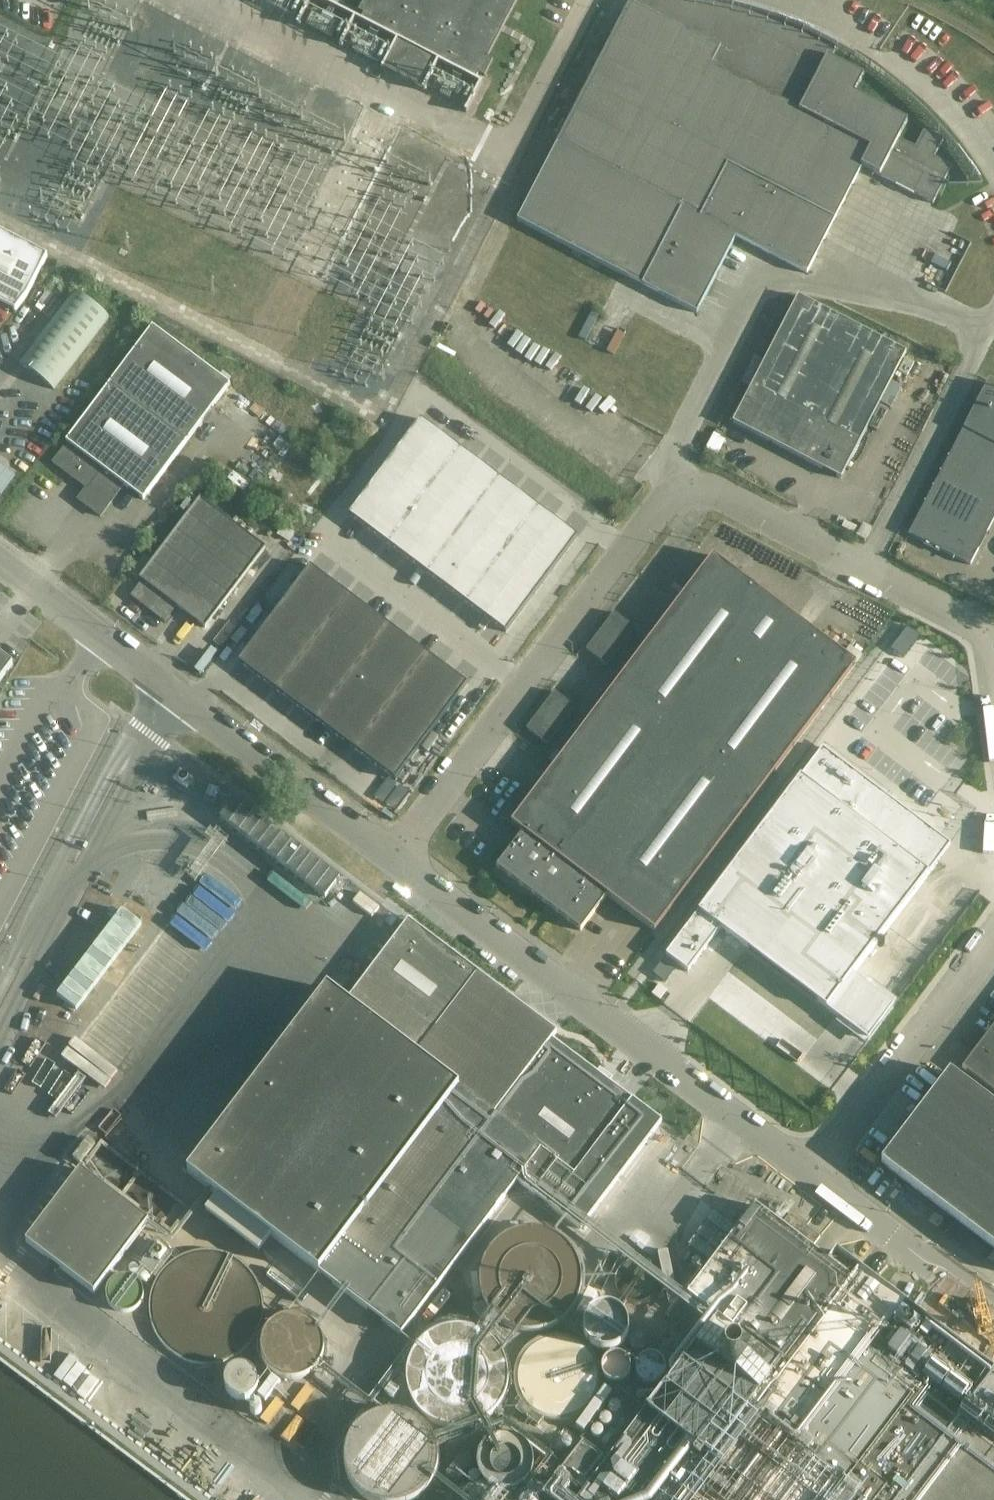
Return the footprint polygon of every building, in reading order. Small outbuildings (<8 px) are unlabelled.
[(475,83),(479,75),(484,78),(493,62),(488,59),(518,0),(365,0),(358,13),(364,16),(360,23),(396,42),(383,68),(382,67),(381,68),(382,69),(381,70),(424,93),(425,91),(426,91),(427,90),(425,89),(438,64),(475,83)] [(517,222),(697,315),(736,238),(807,275),(862,168),(933,205),(952,168),(934,159),(943,141),(924,131),(915,149),(899,141),(908,123),(854,95),(864,77),(831,61),(837,51),(820,41),(805,34),(806,27),(805,29),(788,22),(788,20),(784,26),(768,20),(750,15),(732,10),(714,6),(695,3),(677,1),(659,0),(634,0),(628,0),(630,3),(517,222)] [(15,313),(27,298),(48,257),(0,232),(0,305),(15,313)] [(20,364),(53,390),(109,318),(76,292),(20,364)] [(798,298),(733,424),(841,480),(906,354),(798,298)] [(595,328),(603,333),(617,307),(608,303),(595,328)] [(152,327),(109,384),(66,442),(68,444),(53,464),(86,489),(78,501),(100,518),(124,487),(143,501),(155,485),(187,442),(229,385),(152,327)] [(909,535),(970,566),(993,521),(993,387),(987,384),(909,535)] [(385,468),(349,516),(351,517),(352,515),(365,525),(364,527),(367,529),(370,532),(371,530),(384,540),(383,541),(386,544),(390,546),(391,545),(404,554),(403,556),(406,558),(409,561),(410,559),(423,569),(422,571),(425,573),(429,576),(430,574),(443,584),(442,585),(445,588),(448,590),(449,589),(462,598),(461,600),(464,602),(468,605),(469,603),(482,613),(481,614),(486,618),(492,623),(493,621),(505,631),(504,632),(506,634),(542,586),(578,538),(576,536),(575,538),(562,528),(563,527),(558,523),(552,519),(551,520),(538,511),(540,509),(536,507),(533,504),(532,506),(519,496),(520,494),(517,492),(513,489),(512,491),(499,481),(501,480),(497,477),(494,475),(493,476),(480,467),(481,465),(478,463),(474,460),(473,462),(460,452),(461,451),(458,448),(455,446),(454,447),(441,437),(442,436),(439,433),(435,431),(434,432),(421,423),(422,421),(421,420),(385,468)] [(2,498),(17,478),(0,466),(0,496),(2,498)] [(201,500),(139,579),(143,582),(131,597),(164,623),(176,608),(204,630),(266,551),(201,500)] [(856,537),(865,542),(871,529),(863,525),(856,537)] [(856,665),(757,590),(713,557),(511,824),(523,833),(496,869),(580,932),(607,897),(655,932),(856,665)] [(275,615),(239,663),(240,664),(242,663),(254,672),(253,674),(257,676),(260,679),(261,677),(274,687),(273,688),(276,691),(279,693),(281,692),(293,701),(292,703),(296,705),(299,708),(300,706),(313,716),(312,718),(315,720),(319,723),(320,721),(333,731),(331,732),(335,735),(338,737),(339,736),(352,745),(351,747),(354,749),(358,752),(359,750),(372,760),(370,761),(376,766),(381,770),(382,768),(395,778),(394,779),(396,781),(432,733),(468,685),(466,684),(465,685),(452,675),(453,674),(448,670),(442,666),(441,667),(428,658),(429,656),(426,654),(423,651),(422,653),(409,643),(410,642),(406,639),(403,636),(402,638),(389,628),(390,627),(387,624),(384,622),(382,623),(370,614),(371,612),(367,610),(364,607),(363,609),(350,599),(351,598),(348,595),(345,593),(343,594),(331,585),(332,583),(328,580),(325,578),(324,579),(311,570),(312,568),(310,567),(275,615)] [(676,602),(682,595),(665,581),(660,588),(676,602)] [(586,651),(607,667),(636,630),(614,614),(586,651)] [(227,649),(217,662),(224,667),(234,654),(227,649)] [(13,665),(0,656),(0,683),(13,665)] [(526,730),(548,747),(576,709),(555,693),(526,730)] [(800,778),(666,956),(688,973),(721,930),(868,1041),(894,1007),(852,975),(951,845),(888,798),(891,794),(889,793),(887,797),(823,748),(801,777),(801,776),(800,778)] [(308,864),(315,869),(318,865),(312,860),(308,864)] [(328,989),(187,1174),(401,1336),(519,1184),(580,1230),(661,1123),(554,1042),(552,1040),(556,1034),(480,976),(408,922),(366,978),(365,978),(346,1003),(328,989)] [(962,1069),(993,1093),(993,1026),(962,1069)] [(881,1164),(993,1249),(993,1107),(950,1073),(881,1164)] [(81,1170),(26,1243),(95,1295),(149,1222),(81,1170)] [(579,1499),(993,1499),(993,1372),(992,1370),(991,1371),(981,1364),(972,1357),(973,1356),(972,1356),(972,1357),(953,1343),(954,1342),(953,1341),(952,1342),(935,1329),(929,1325),(930,1324),(929,1323),(928,1324),(906,1308),(905,1307),(906,1306),(881,1287),(881,1288),(858,1271),(859,1270),(857,1269),(856,1270),(857,1271),(855,1274),(852,1278),(851,1279),(835,1267),(829,1263),(755,1206),(743,1222),(689,1295),(717,1316),(579,1499)] [(720,1250),(733,1229),(715,1218),(702,1239),(720,1250)] [(236,1321),(266,1277),(230,1253),(240,1238),(226,1229),(186,1288),(236,1321)] [(493,1247),(490,1250),(488,1254),(486,1258),(484,1262),(482,1266),(481,1270),(480,1275),(480,1279),(480,1284),(480,1289),(481,1293),(482,1297),(484,1302),(486,1306),(488,1310),(491,1313),(494,1317),(497,1320),(500,1323),(504,1325),(508,1328),(512,1329),(516,1331),(521,1332),(525,1333),(530,1333),(534,1333),(539,1333),(543,1332),(548,1331),(552,1329),(556,1327),(560,1325),(564,1323),(567,1320),(570,1316),(573,1313),(576,1309),(578,1305),(580,1301),(582,1297),(583,1292),(584,1288),(584,1283),(584,1279),(583,1274),(583,1270),(582,1265),(580,1261),(578,1257),(576,1253),(573,1249),(570,1246),(567,1243),(563,1240),(560,1237),(556,1235),(552,1233),(547,1232),(543,1230),(538,1230),(534,1229),(529,1229),(525,1230),(520,1231),(516,1232),(512,1233),(507,1235),(504,1238),(500,1240),(496,1243),(493,1247)] [(169,1261),(186,1269),(191,1260),(174,1252),(169,1261)] [(620,1295),(623,1298),(624,1299),(628,1301),(631,1303),(633,1303),(635,1303),(637,1303),(639,1303),(642,1303),(646,1302),(648,1301),(651,1299),(653,1296),(655,1294),(656,1293),(656,1291),(657,1289),(658,1288),(658,1286),(658,1284),(658,1282),(658,1280),(658,1278),(658,1276),(657,1275),(656,1273),(656,1271),(654,1270),(653,1268),(652,1267),(651,1266),(647,1263),(646,1263),(644,1262),(640,1261),(638,1261),(635,1261),(631,1262),(629,1262),(626,1264),(623,1266),(622,1268),(620,1269),(619,1271),(618,1272),(617,1274),(617,1276),(616,1278),(616,1279),(616,1281),(616,1283),(616,1285),(616,1287),(617,1289),(617,1290),(618,1292),(619,1294),(620,1295)] [(926,1298),(920,1309),(934,1317),(940,1306),(926,1298)] [(589,1345),(591,1346),(594,1349),(597,1350),(600,1351),(604,1352),(608,1352),(612,1351),(615,1350),(618,1349),(621,1347),(622,1345),(624,1344),(626,1341),(627,1338),(628,1335),(629,1333),(629,1331),(629,1330),(629,1327),(629,1325),(629,1324),(628,1321),(627,1318),(626,1316),(624,1314),(621,1311),(620,1310),(617,1308),(615,1307),(613,1307),(610,1306),(608,1306),(605,1306),(602,1306),(600,1307),(596,1308),(594,1309),(592,1311),(590,1312),(588,1314),(586,1317),(585,1319),(584,1321),(583,1324),(583,1327),(583,1329),(583,1331),(583,1333),(584,1335),(584,1338),(586,1340),(587,1343),(589,1345)] [(417,1347),(414,1350),(412,1355),(410,1359),(408,1363),(407,1368),(407,1372),(406,1377),(406,1381),(407,1386),(408,1390),(409,1395),(410,1399),(412,1403),(415,1407),(418,1411),(421,1414),(424,1417),(427,1420),(431,1423),(435,1425),(439,1427),(444,1428),(448,1429),(453,1430),(457,1430),(462,1430),(466,1430),(471,1429),(475,1428),(479,1426),(484,1424),(487,1421),(491,1419),(495,1416),(498,1412),(501,1409),(503,1404),(505,1400),(507,1396),(509,1392),(510,1387),(510,1382),(510,1378),(510,1373),(509,1369),(508,1364),(507,1360),(505,1356),(503,1352),(500,1348),(497,1344),(494,1341),(491,1338),(487,1335),(483,1333),(479,1331),(475,1329),(470,1328),(466,1327),(461,1326),(457,1326),(452,1327),(448,1327),(443,1329),(439,1330),(435,1332),(431,1334),(427,1337),(423,1340),(420,1343),(417,1347)] [(630,1347),(631,1348),(634,1350),(635,1351),(636,1351),(638,1351),(640,1351),(641,1350),(643,1349),(644,1348),(644,1347),(645,1346),(645,1344),(645,1343),(645,1341),(644,1340),(643,1338),(642,1337),(641,1336),(640,1336),(638,1335),(637,1335),(635,1336),(634,1336),(632,1337),(631,1338),(631,1339),(630,1341),(630,1342),(630,1344),(630,1345),(630,1347)] [(554,1422),(558,1422),(561,1422),(565,1422),(569,1421),(572,1420),(576,1419),(579,1417),(582,1415),(585,1413),(588,1411),(590,1408),(593,1405),(595,1402),(597,1399),(598,1396),(599,1392),(600,1389),(601,1385),(601,1381),(601,1378),(601,1374),(600,1370),(599,1367),(598,1363),(596,1360),(595,1357),(592,1354),(590,1351),(587,1348),(585,1346),(582,1344),(578,1342),(575,1341),(572,1339),(568,1338),(564,1338),(561,1337),(557,1337),(553,1338),(550,1338),(546,1339),(543,1341),(539,1342),(536,1344),(533,1346),(530,1349),(527,1351),(525,1354),(523,1357),(521,1360),(519,1364),(518,1367),(517,1371),(517,1374),(516,1378),(516,1382),(517,1386),(517,1389),(518,1393),(520,1396),(521,1400),(523,1403),(525,1406),(528,1409),(530,1411),(533,1414),(536,1416),(540,1418),(543,1419),(547,1420),(550,1421),(554,1422)] [(629,1362),(626,1358),(623,1357),(620,1356),(617,1355),(614,1355),(611,1356),(609,1358),(607,1359),(605,1361),(603,1364),(602,1367),(602,1371),(603,1373),(604,1376),(605,1378),(608,1381),(610,1382),(612,1383),(615,1384),(617,1384),(620,1384),(623,1383),(625,1381),(627,1380),(629,1378),(630,1375),(631,1373),(631,1370),(631,1367),(630,1365),(629,1362)] [(396,1404),(374,1407),(375,1414),(371,1416),(367,1418),(364,1420),(360,1423),(357,1426),(355,1429),(352,1432),(350,1436),(348,1440),(346,1444),(345,1448),(345,1452),(344,1456),(344,1460),(344,1464),(345,1468),(346,1472),(347,1476),(349,1480),(351,1484),(353,1487),(356,1490),(358,1493),(361,1496),(365,1499),(367,1499),(417,1499),(421,1498),(424,1495),(427,1492),(430,1489),(433,1485),(435,1482),(437,1478),(438,1474),(439,1469),(440,1465),(440,1461),(440,1457),(440,1452),(439,1448),(438,1444),(436,1440),(434,1436),(432,1432),(430,1429),(427,1426),(424,1423),(420,1420),(417,1418),(413,1416),(409,1414),(405,1413),(401,1412),(397,1411),(396,1404)] [(481,1453),(480,1455),(479,1457),(479,1460),(479,1462),(479,1465),(479,1467),(479,1470),(480,1472),(481,1474),(482,1477),(483,1479),(484,1481),(486,1483),(487,1484),(489,1486),(491,1488),(493,1489),(496,1490),(498,1491),(500,1491),(503,1492),(505,1492),(508,1492),(510,1492),(513,1491),(515,1491),(517,1490),(519,1489),(522,1488),(524,1486),(527,1483),(529,1481),(530,1479),(531,1477),(532,1475),(533,1472),(534,1470),(534,1468),(534,1465),(534,1463),(534,1460),(533,1458),(533,1456),(532,1453),(531,1451),(529,1449),(528,1447),(526,1445),(525,1443),(523,1442),(521,1441),(518,1439),(516,1439),(514,1438),(511,1437),(509,1437),(507,1437),(504,1437),(502,1437),(499,1438),(497,1438),(495,1439),(492,1440),(490,1442),(488,1443),(487,1445),(485,1447),(484,1449),(482,1451),(481,1453)] [(558,1475),(577,1490),(603,1457),(584,1442),(558,1475)] [(538,1499),(571,1499),(575,1490),(547,1479),(538,1499)]
